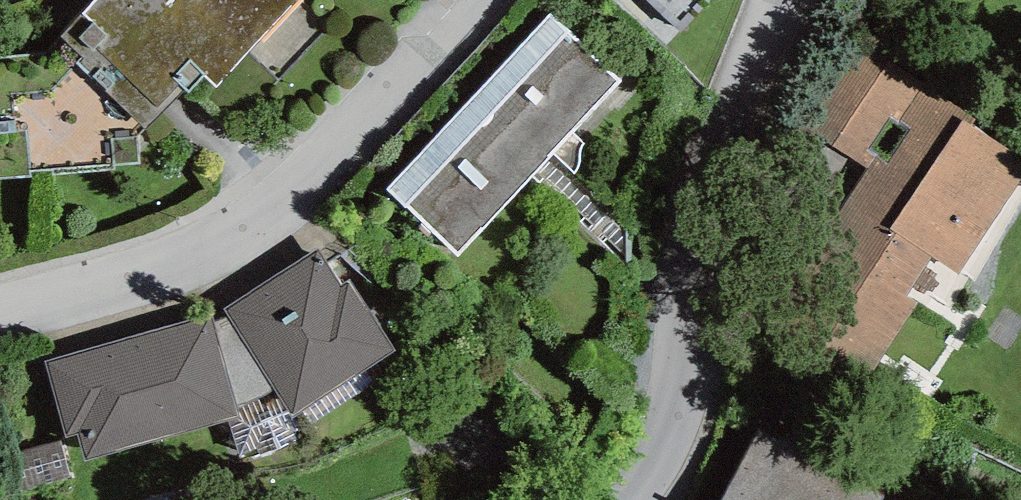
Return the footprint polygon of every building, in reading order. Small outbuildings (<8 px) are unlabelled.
[(61,37),(81,55),(73,63),(148,132),(186,91),(189,94),(205,77),(217,88),(299,0),(95,0),(61,37)] [(680,33),(711,0),(644,0),(680,33)] [(622,81),(550,14),(385,190),(457,257),(622,81)] [(867,170),(927,83),(853,32),(794,120),(867,170)] [(927,83),(867,170),(764,321),(860,387),(917,303),(906,295),(932,257),(958,274),(1020,182),(1020,158),(973,125),(978,117),(927,83)] [(275,388),(293,417),(395,353),(349,280),(341,285),(319,250),(225,309),(230,317),(216,322),(239,405),(275,388)] [(213,313),(45,361),(67,437),(78,434),(85,460),(242,415),(239,405),(216,322),(213,313)] [(762,425),(721,499),(901,499),(762,425)] [(70,478),(60,441),(10,454),(20,491),(70,478)]
